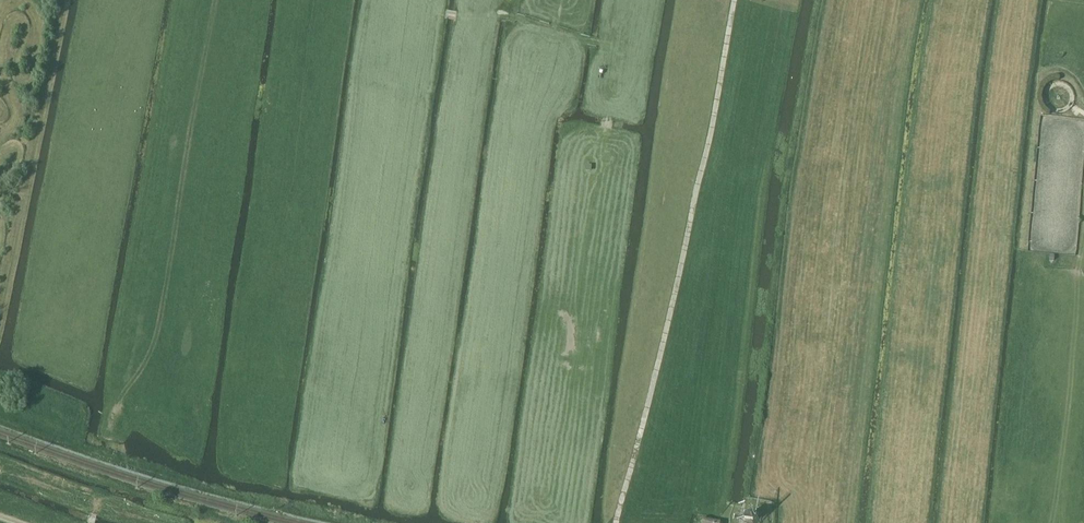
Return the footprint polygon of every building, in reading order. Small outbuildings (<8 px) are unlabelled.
[(756,514),(744,512),(742,522),(754,522),(756,514)]
